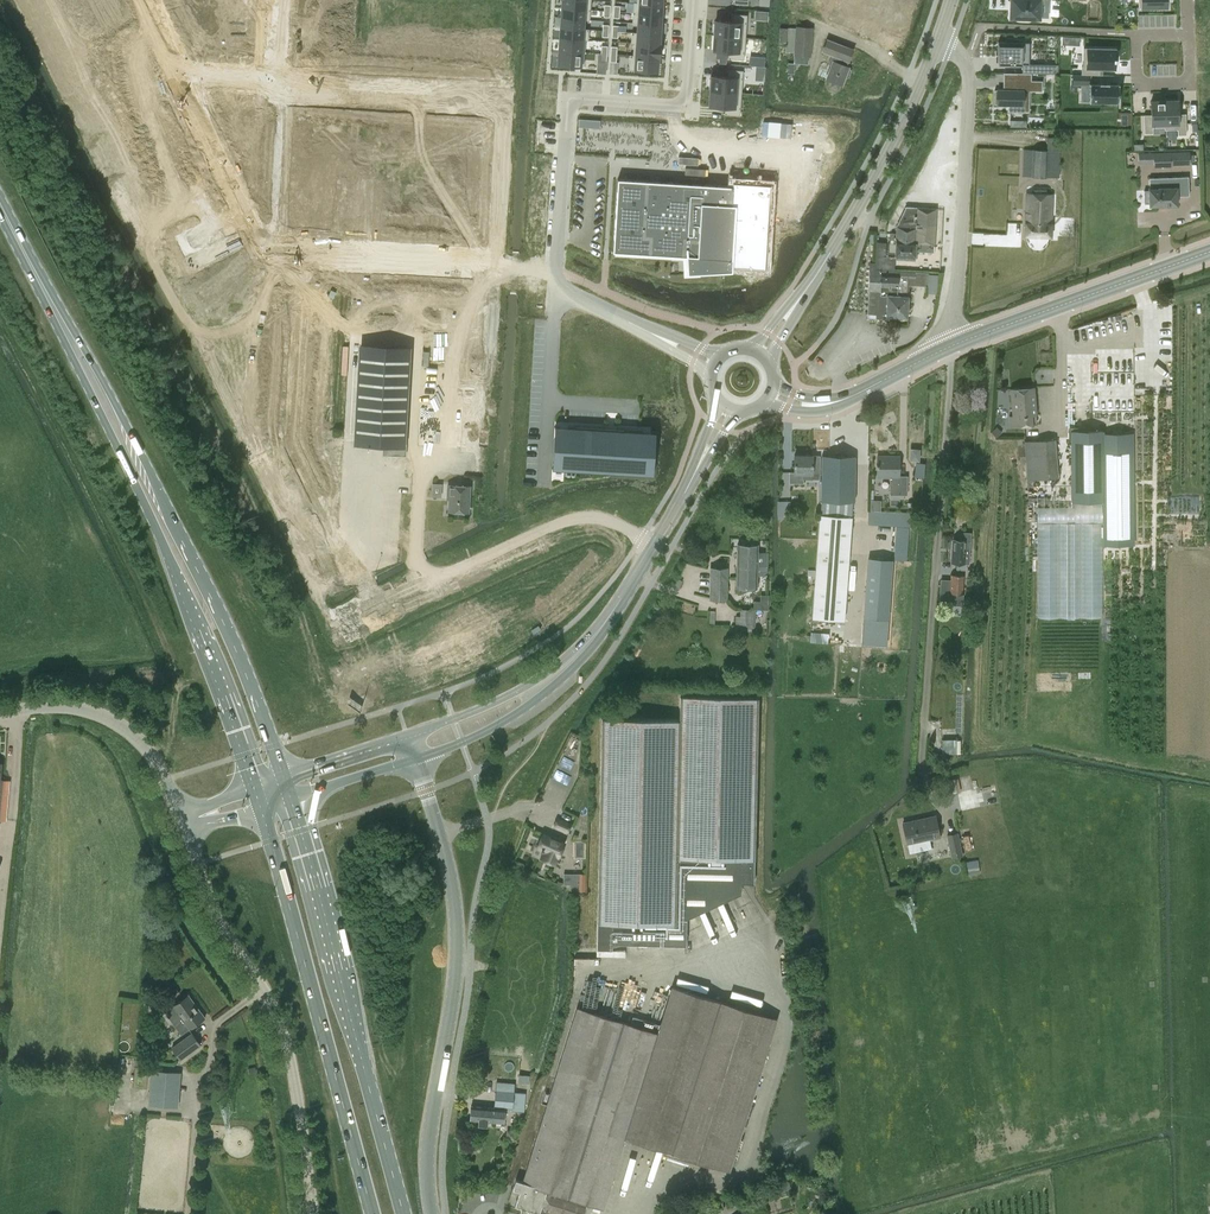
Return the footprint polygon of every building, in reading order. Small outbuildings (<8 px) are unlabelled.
[(562,7),(590,9),(591,0),(562,0),(562,7)] [(1011,17),(1039,18),(1039,17),(1039,0),(1047,1),(1047,0),(1011,0),(1011,4),(1011,17)] [(1139,7),(1150,7),(1150,9),(1160,9),(1160,7),(1167,7),(1167,0),(1138,0),(1139,7)] [(634,2),(633,12),(661,14),(662,5),(637,3),(637,2),(634,2)] [(562,7),(561,17),(584,19),(584,20),(589,20),(590,9),(562,7)] [(633,12),(632,23),(638,23),(661,24),(661,14),(633,12)] [(714,23),(713,32),(714,32),(714,35),(745,37),(747,15),(732,14),(731,21),(715,20),(715,23),(714,23)] [(561,17),(560,27),(583,29),(583,28),(584,20),(584,19),(561,17)] [(637,32),(637,33),(660,34),(661,24),(638,23),(637,32)] [(793,53),(793,55),(794,55),(808,57),(810,57),(813,27),(795,25),(795,28),(793,53)] [(560,27),(560,37),(585,39),(585,40),(588,40),(589,29),(583,28),(583,29),(560,27)] [(632,32),(631,43),(634,43),(634,42),(660,44),(659,44),(660,34),(637,33),(637,32),(632,32)] [(714,35),(713,50),(729,51),(728,58),(744,60),(745,37),(714,35)] [(560,37),(559,50),(584,52),(585,40),(585,39),(560,37)] [(827,39),(822,51),(832,55),(829,63),(831,64),(825,79),(832,82),(831,84),(831,85),(837,87),(838,87),(839,85),(842,86),(845,77),(846,78),(849,77),(851,71),(850,68),(849,68),(849,67),(846,66),(847,61),(848,61),(853,49),(827,39)] [(633,55),(659,57),(660,44),(634,42),(634,43),(633,55)] [(998,42),(998,61),(998,64),(1004,64),(1022,64),(1029,65),(1029,64),(1029,56),(1022,56),(1022,42),(998,42)] [(1082,66),(1082,74),(1099,75),(1099,67),(1103,68),(1115,68),(1115,60),(1117,60),(1118,52),(1115,51),(1115,49),(1084,48),(1083,66),(1082,66)] [(559,50),(558,64),(565,65),(565,66),(573,67),(573,65),(583,66),(584,52),(559,50)] [(630,54),(629,69),(642,70),(641,72),(650,72),(650,71),(657,71),(658,58),(659,58),(659,57),(633,55),(630,54)] [(1034,64),(1034,73),(1058,73),(1058,64),(1034,64)] [(710,79),(709,88),(710,88),(710,90),(741,93),(743,70),(728,69),(727,77),(711,76),(711,79),(710,79)] [(995,90),(994,104),(1008,104),(1012,104),(1012,111),(1012,112),(1022,112),(1022,111),(1023,91),(1030,91),(1042,91),(1042,80),(1031,80),(1029,80),(1029,74),(1029,73),(1022,73),(1016,73),(1016,74),(1015,90),(1003,90),(995,90)] [(1073,74),(1072,84),(1081,85),(1081,89),(1089,89),(1089,102),(1090,102),(1107,102),(1107,104),(1116,104),(1116,102),(1118,102),(1118,103),(1119,103),(1119,84),(1118,84),(1109,84),(1109,83),(1099,83),(1100,84),(1090,84),(1090,83),(1089,83),(1089,84),(1088,84),(1088,74),(1073,74)] [(710,90),(709,105),(725,106),(724,114),(740,115),(741,93),(710,90)] [(1151,115),(1144,115),(1144,133),(1153,133),(1152,127),(1164,127),(1165,127),(1164,100),(1151,101),(1151,115)] [(1178,100),(1164,100),(1165,127),(1164,127),(1164,130),(1178,129),(1178,135),(1186,135),(1186,114),(1178,114),(1178,100)] [(579,119),(578,127),(599,128),(600,120),(579,118),(579,119)] [(1022,177),(1059,178),(1060,138),(1047,137),(1046,150),(1023,149),(1022,177)] [(1190,151),(1153,153),(1154,167),(1172,166),(1172,164),(1190,164),(1190,151)] [(1148,190),(1144,190),(1144,203),(1149,203),(1149,206),(1158,205),(1158,206),(1177,205),(1177,196),(1189,195),(1188,176),(1149,178),(1149,188),(1148,188),(1148,190)] [(618,179),(613,252),(686,256),(687,273),(732,271),(732,266),(765,268),(770,184),(733,181),(732,186),(687,183),(686,183),(686,184),(686,185),(676,184),(676,183),(675,182),(647,181),(618,179)] [(1026,193),(1024,237),(1050,238),(1052,194),(1026,193)] [(875,264),(875,270),(888,271),(893,271),(894,259),(914,260),(914,257),(917,258),(917,251),(933,252),(936,209),(916,208),(916,207),(906,206),(896,226),(896,234),(889,233),(889,243),(877,242),(876,255),(875,264)] [(870,264),(868,292),(877,292),(876,315),(906,317),(909,279),(915,279),(915,272),(893,271),(888,271),(875,270),(875,264),(870,264)] [(930,272),(929,292),(939,292),(940,273),(930,272)] [(355,439),(355,442),(387,444),(386,454),(405,455),(406,443),(404,443),(404,441),(409,349),(360,346),(355,439)] [(1134,420),(1135,353),(1125,353),(1125,420),(1134,420)] [(1009,417),(1009,427),(1036,424),(1035,415),(1036,414),(1033,387),(1010,389),(1012,416),(1009,417)] [(554,435),(552,469),(653,475),(655,441),(642,440),(642,431),(568,427),(568,436),(554,435)] [(996,427),(991,432),(996,437),(1002,433),(996,427)] [(1087,430),(1072,430),(1073,501),(1102,501),(1103,545),(1132,544),(1132,444),(1102,444),(1102,433),(1102,430),(1087,430)] [(1055,439),(1023,441),(1027,480),(1058,478),(1055,439)] [(794,473),(802,473),(802,479),(821,479),(821,473),(821,462),(812,462),(812,455),(794,455),(794,473)] [(821,473),(821,479),(821,501),(812,618),(843,620),(851,517),(850,517),(851,501),(854,501),(855,456),(821,455),(821,462),(821,473)] [(899,456),(877,456),(876,477),(889,477),(889,494),(907,494),(907,476),(899,476),(899,456)] [(924,477),(925,463),(916,462),(915,477),(924,477)] [(444,497),(445,483),(434,482),(434,496),(444,497)] [(449,497),(448,511),(468,512),(470,486),(448,485),(447,497),(449,497)] [(779,500),(778,516),(789,516),(790,500),(779,500)] [(1059,616),(1059,520),(1038,520),(1038,616),(1059,616)] [(1081,616),(1081,520),(1059,520),(1059,616),(1081,616)] [(1101,550),(1101,520),(1081,520),(1081,616),(1101,616),(1101,550)] [(897,525),(896,559),(909,559),(910,526),(897,525)] [(966,564),(968,564),(971,533),(962,533),(961,533),(959,534),(958,535),(957,537),(956,538),(956,540),(953,539),(951,563),(958,563),(957,569),(965,570),(966,564)] [(737,565),(767,566),(768,552),(757,552),(757,545),(737,544),(737,565)] [(893,559),(869,558),(864,617),(888,619),(893,559)] [(767,575),(767,566),(737,565),(736,587),(756,587),(756,575),(767,575)] [(727,567),(711,567),(710,600),(726,601),(727,567)] [(964,575),(951,574),(951,578),(944,578),(943,592),(950,593),(949,602),(960,603),(961,594),(963,594),(964,575)] [(762,600),(756,600),(756,609),(770,609),(769,594),(762,594),(762,600)] [(742,609),(742,616),(735,616),(735,628),(756,629),(756,621),(756,609),(742,609)] [(866,633),(864,643),(889,647),(890,637),(866,633)] [(612,943),(652,944),(685,944),(686,918),(740,893),(741,882),(754,883),(758,697),(680,696),(679,720),(602,718),(597,948),(611,949),(612,943)] [(902,823),(907,844),(940,837),(935,818),(914,823),(914,820),(902,823)] [(570,824),(557,819),(554,827),(567,833),(570,824)] [(958,831),(946,834),(951,858),(963,855),(958,831)] [(542,859),(555,865),(564,842),(543,833),(536,848),(545,852),(542,859)] [(978,859),(963,861),(966,875),(980,873),(978,859)] [(586,874),(578,874),(578,891),(586,891),(586,874)] [(772,944),(780,976),(788,974),(780,942),(772,944)] [(625,1138),(729,1170),(777,1019),(672,986),(657,1032),(577,1007),(522,1181),(516,1179),(513,1188),(519,1190),(515,1205),(539,1213),(539,1212),(545,1213),(583,1213),(587,1203),(603,1208),(625,1138)] [(164,1012),(181,1035),(205,1018),(188,995),(164,1012)] [(171,1047),(180,1060),(201,1045),(192,1032),(171,1047)] [(151,1069),(149,1098),(148,1104),(178,1106),(181,1072),(151,1069)] [(530,1074),(520,1073),(519,1080),(529,1081),(530,1074)] [(471,1106),(470,1120),(478,1121),(478,1125),(488,1126),(488,1122),(504,1123),(505,1108),(506,1106),(511,1107),(511,1111),(524,1112),(525,1095),(525,1093),(514,1092),(515,1083),(496,1082),(494,1105),(494,1108),(471,1106)] [(507,1138),(516,1138),(516,1130),(511,1130),(508,1133),(507,1138)] [(636,1147),(626,1178),(642,1184),(652,1152),(636,1147)] [(767,1212),(763,1199),(739,1206),(741,1213),(761,1213),(767,1212)]
